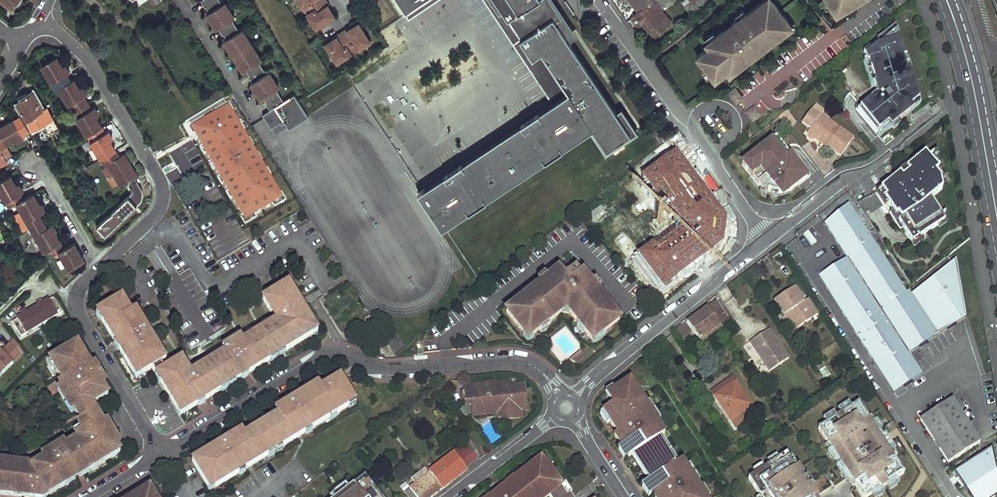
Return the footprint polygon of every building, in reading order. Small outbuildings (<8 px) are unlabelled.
[(10,9),(17,0),(0,0),(0,1),(10,9)] [(260,63),(223,0),(200,0),(208,13),(202,16),(212,33),(219,29),(225,41),(222,43),(240,74),(260,63)] [(310,31),(334,20),(325,0),(295,0),(310,31)] [(406,14),(427,0),(397,0),(406,14)] [(549,96),(566,85),(570,91),(594,127),(608,148),(632,132),(544,0),(484,0),(549,96)] [(640,12),(647,6),(654,0),(631,0),(640,12)] [(637,14),(645,23),(662,9),(664,8),(657,0),(654,0),(647,6),(640,12),(637,14)] [(775,0),(770,0),(769,1),(768,0),(765,0),(741,18),(740,17),(734,22),(735,23),(725,30),(724,29),(717,34),(718,35),(708,43),(711,47),(699,55),(716,79),(729,70),(729,71),(735,67),(737,69),(768,46),(767,43),(771,40),(773,42),(790,29),(789,27),(793,24),(775,0)] [(836,10),(839,8),(841,13),(853,6),(858,3),(864,0),(830,0),(836,10)] [(662,9),(645,23),(657,37),(673,22),(662,9)] [(358,22),(322,43),(334,65),(371,44),(358,22)] [(880,40),(882,47),(870,51),(866,53),(870,64),(872,63),(880,85),(878,86),(882,97),(876,102),(875,100),(862,110),(880,134),(892,125),(895,128),(910,117),(907,114),(924,101),(914,72),(911,73),(906,60),(909,59),(898,27),(880,40)] [(58,57),(42,65),(57,90),(61,87),(107,164),(109,163),(122,186),(141,175),(127,152),(123,154),(114,139),(116,136),(112,130),(110,131),(100,115),(102,112),(98,106),(95,107),(88,94),(90,92),(87,87),(84,86),(80,88),(75,79),(72,81),(68,74),(71,73),(67,66),(64,64),(62,65),(58,57)] [(251,72),(255,80),(248,84),(257,101),(278,91),(264,65),(251,72)] [(737,87),(731,91),(738,101),(744,96),(737,87)] [(570,91),(420,192),(444,227),(594,127),(570,91)] [(308,119),(295,95),(283,101),(278,92),(265,99),(270,109),(262,114),(274,137),(308,119)] [(22,102),(19,103),(33,128),(42,124),(37,114),(44,110),(34,93),(27,96),(20,100),(22,102)] [(937,104),(941,99),(937,95),(933,100),(937,104)] [(813,128),(809,132),(810,133),(810,137),(813,140),(817,138),(824,143),(824,142),(843,155),(855,138),(830,119),(827,123),(820,118),(822,114),(823,114),(830,105),(822,100),(808,117),(810,126),(813,128)] [(190,126),(238,226),(279,206),(232,106),(190,126)] [(756,107),(747,114),(754,122),(763,116),(756,107)] [(784,114),(781,116),(790,128),(798,122),(788,110),(784,114)] [(52,113),(45,117),(53,130),(54,130),(60,139),(65,136),(59,126),(54,116),(52,113)] [(822,114),(820,118),(827,123),(830,119),(823,114),(822,114)] [(10,163),(7,158),(13,154),(8,144),(17,139),(17,140),(19,141),(27,137),(25,134),(31,131),(22,115),(0,128),(0,131),(5,138),(0,141),(0,168),(10,163)] [(780,149),(774,141),(745,164),(762,185),(764,187),(766,189),(768,190),(771,192),(774,193),(778,194),(781,194),(784,194),(787,193),(790,192),(793,191),(796,189),(814,175),(803,162),(799,164),(792,156),(789,159),(784,153),(781,156),(777,151),(780,149)] [(937,176),(941,180),(943,179),(937,153),(929,160),(940,173),(937,176)] [(889,185),(898,198),(889,203),(888,204),(913,245),(939,227),(946,223),(941,217),(931,201),(943,192),(941,180),(937,176),(940,173),(929,160),(925,155),(889,185)] [(162,169),(172,186),(184,180),(174,162),(162,169)] [(688,190),(674,201),(676,204),(660,217),(668,228),(675,237),(684,230),(690,226),(684,219),(701,206),(699,203),(708,197),(697,183),(687,170),(678,177),(688,190)] [(0,181),(0,188),(10,207),(19,202),(46,250),(50,248),(54,255),(59,252),(69,269),(85,261),(75,243),(65,249),(62,242),(63,241),(58,232),(58,229),(54,223),(52,224),(44,211),(47,209),(43,203),(41,202),(36,193),(25,199),(22,192),(24,190),(21,184),(19,183),(17,184),(12,174),(0,181)] [(112,175),(106,177),(109,187),(116,185),(112,175)] [(131,200),(141,200),(140,182),(131,182),(131,200)] [(637,197),(642,189),(634,183),(629,191),(637,197)] [(898,198),(889,185),(882,191),(889,203),(898,198)] [(105,237),(136,206),(126,196),(95,227),(105,237)] [(710,199),(708,197),(699,203),(701,206),(710,199)] [(967,317),(956,260),(912,296),(911,293),(908,295),(850,205),(825,224),(848,258),(820,276),(894,393),(923,375),(909,354),(967,317)] [(947,213),(941,217),(946,223),(939,227),(941,229),(949,224),(947,213)] [(233,216),(225,220),(231,233),(240,230),(233,216)] [(675,237),(668,228),(661,233),(671,246),(686,234),(684,230),(675,237)] [(802,238),(812,246),(817,241),(806,232),(802,238)] [(605,334),(620,321),(602,298),(600,300),(595,294),(597,292),(582,273),(580,275),(570,263),(547,282),(549,284),(543,289),(541,286),(524,300),(526,301),(515,309),(514,308),(507,314),(517,326),(518,325),(526,336),(533,330),(536,334),(540,331),(539,330),(545,325),(546,326),(563,313),(561,310),(564,308),(570,308),(573,312),(570,314),(580,326),(581,324),(587,331),(585,333),(591,340),(603,331),(605,334)] [(186,413),(313,335),(315,327),(288,284),(262,300),(270,313),(273,312),(275,316),(278,321),(243,342),(241,338),(222,349),(225,353),(200,369),(201,371),(192,376),(182,360),(164,371),(155,375),(178,411),(186,413)] [(795,289),(775,302),(786,317),(790,314),(800,329),(819,317),(809,300),(805,303),(795,289)] [(122,298),(97,314),(133,374),(141,376),(152,370),(161,364),(166,361),(135,311),(131,313),(122,298)] [(64,313),(55,299),(45,305),(43,302),(38,305),(40,308),(29,314),(27,312),(22,315),(23,318),(14,323),(23,337),(64,313)] [(716,302),(698,315),(711,333),(723,325),(716,316),(724,310),(718,301),(716,302)] [(724,310),(716,316),(723,325),(723,326),(732,320),(724,310)] [(790,314),(786,317),(796,332),(800,329),(790,314)] [(698,315),(687,322),(688,323),(701,340),(711,333),(698,315)] [(770,331),(751,344),(770,373),(789,360),(770,331)] [(24,355),(12,342),(3,350),(0,347),(0,377),(24,355)] [(76,345),(49,361),(62,382),(66,389),(62,391),(77,414),(92,405),(108,396),(99,381),(98,382),(93,373),(94,372),(83,354),(81,355),(76,345)] [(578,363),(585,357),(582,352),(571,361),(578,363)] [(161,364),(152,370),(155,375),(164,371),(164,370),(161,364)] [(356,403),(340,377),(321,389),(318,385),(275,411),(278,415),(245,436),(242,431),(192,462),(207,487),(215,489),(356,403)] [(715,397),(736,382),(733,378),(713,393),(715,397)] [(736,382),(715,397),(737,427),(758,413),(736,382)] [(513,384),(475,387),(476,405),(477,416),(501,414),(524,412),(529,411),(528,391),(514,392),(513,388),(513,384)] [(614,396),(620,406),(606,415),(620,437),(634,458),(638,456),(655,482),(651,485),(659,496),(705,496),(684,464),(677,468),(660,441),(667,438),(633,384),(614,396)] [(475,390),(467,390),(468,405),(476,405),(475,390)] [(949,463),(976,445),(948,402),(921,420),(949,463)] [(819,429),(853,481),(863,496),(869,496),(905,473),(881,437),(859,403),(819,429)] [(92,405),(77,414),(80,421),(96,412),(92,405)] [(0,461),(0,491),(22,494),(21,496),(24,496),(47,496),(66,485),(64,483),(87,469),(89,472),(121,452),(96,412),(80,421),(81,422),(77,424),(82,432),(75,436),(78,442),(72,446),(71,444),(38,464),(39,466),(36,468),(29,466),(30,465),(0,461)] [(524,412),(501,414),(501,421),(525,419),(524,412)] [(620,437),(617,438),(631,460),(634,458),(620,437)] [(411,488),(417,496),(433,496),(468,470),(466,468),(478,458),(467,445),(411,488)] [(749,479),(760,496),(815,496),(787,454),(749,479)] [(960,468),(979,496),(982,496),(996,488),(996,490),(996,478),(981,454),(960,468)] [(549,467),(542,457),(529,467),(530,468),(532,471),(537,467),(539,466),(541,465),(543,465),(545,465),(546,465),(548,466),(549,467)] [(549,496),(567,496),(568,496),(562,487),(560,484),(556,478),(549,467),(548,466),(546,465),(545,465),(543,465),(541,465),(539,466),(537,467),(532,471),(530,468),(516,479),(512,482),(513,483),(506,489),(511,496),(510,496),(548,496),(549,496)] [(502,496),(503,495),(505,494),(506,495),(507,496),(509,496),(510,496),(511,496),(506,489),(513,483),(512,482),(516,479),(513,475),(504,483),(507,486),(493,496),(502,496)] [(366,476),(339,496),(382,496),(366,476)] [(566,484),(562,487),(568,496),(573,493),(566,484)]
